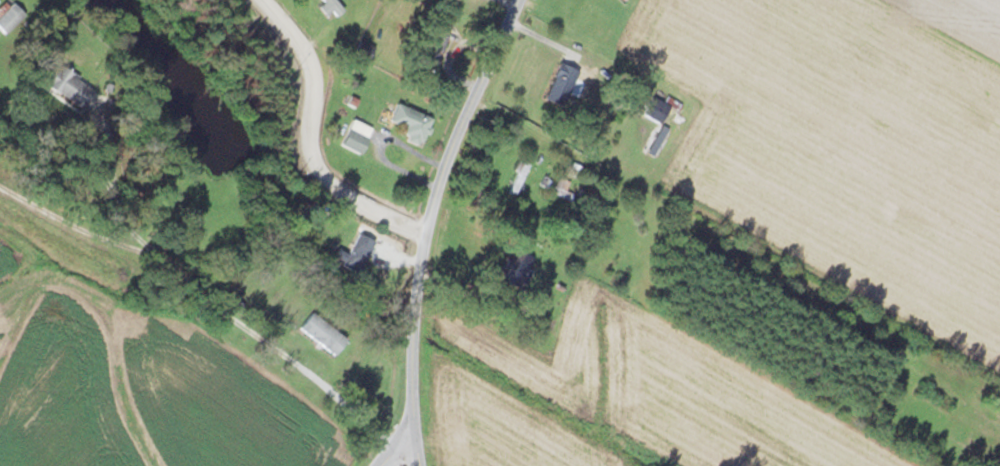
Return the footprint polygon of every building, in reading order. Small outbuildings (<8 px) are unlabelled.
[(343,11),(334,0),(320,0),(322,2),(317,7),(325,16),(330,12),(335,18),(343,11)] [(13,4),(0,15),(0,31),(4,35),(24,16),(13,4)] [(94,88),(47,63),(36,84),(83,108),(94,88)] [(562,108),(578,72),(559,64),(543,100),(562,108)] [(647,119),(667,131),(682,106),(662,95),(647,119)] [(388,123),(404,129),(400,138),(420,146),(431,119),(396,104),(388,123)] [(358,154),(366,135),(348,128),(340,147),(358,154)] [(508,193),(513,196),(528,166),(523,163),(508,193)] [(365,239),(357,234),(337,272),(345,276),(365,239)] [(533,260),(515,250),(496,280),(514,291),(533,260)] [(333,357),(345,341),(311,312),(298,327),(333,357)]
